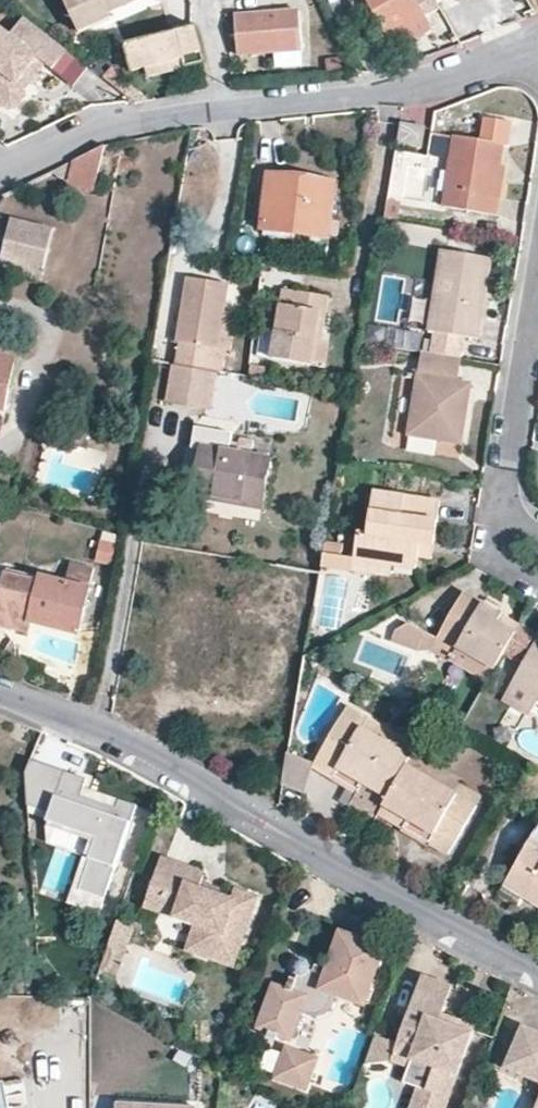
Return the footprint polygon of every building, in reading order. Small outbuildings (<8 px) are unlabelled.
[(78,31),(109,16),(107,10),(129,0),(64,0),(78,31)] [(389,39),(437,9),(432,0),(366,0),(389,39)] [(296,10),(237,11),(237,54),(296,54),(296,10)] [(26,18),(12,36),(0,26),(0,103),(10,111),(17,110),(27,98),(27,91),(47,65),(55,70),(69,51),(26,18)] [(190,28),(128,48),(130,68),(183,56),(186,68),(203,61),(190,28)] [(124,80),(115,88),(135,103),(144,102),(124,80)] [(421,127),(403,126),(396,144),(416,146),(421,127)] [(503,142),(454,137),(447,205),(496,212),(503,142)] [(103,146),(50,171),(61,180),(54,207),(67,211),(72,185),(94,188),(103,146)] [(333,183),(270,175),(259,227),(335,236),(338,222),(329,221),(333,183)] [(398,200),(384,199),(378,217),(394,219),(398,200)] [(47,231),(9,224),(4,262),(39,270),(47,231)] [(491,258),(440,251),(428,330),(474,337),(491,258)] [(224,281),(185,281),(169,397),(186,401),(192,369),(216,370),(223,349),(213,344),(224,281)] [(322,297),(285,292),(269,360),(311,365),(322,297)] [(417,348),(420,335),(395,329),(392,342),(417,348)] [(459,358),(420,352),(406,435),(459,441),(469,382),(457,382),(459,358)] [(3,415),(13,362),(0,359),(0,414),(3,415)] [(252,440),(198,430),(194,451),(207,453),(199,495),(263,507),(272,463),(249,459),(252,440)] [(439,503),(373,492),(368,530),(357,529),(353,560),(415,568),(417,540),(425,539),(428,528),(437,527),(439,503)] [(101,536),(97,561),(112,563),(116,538),(101,536)] [(69,564),(65,584),(40,578),(34,600),(2,592),(0,602),(0,624),(26,632),(30,621),(76,634),(93,570),(69,564)] [(278,564),(270,599),(315,609),(323,574),(278,564)] [(516,625),(462,595),(430,649),(486,681),(504,651),(516,625)] [(198,617),(187,672),(261,686),(271,631),(198,617)] [(516,625),(504,651),(520,663),(511,682),(537,697),(537,638),(516,625)] [(413,747),(347,708),(314,765),(356,793),(348,805),(373,816),(377,810),(408,756),(413,747)] [(410,757),(408,756),(377,810),(446,854),(482,798),(410,757)] [(103,900),(136,807),(118,800),(115,809),(80,797),(86,780),(32,762),(26,776),(28,809),(50,816),(47,825),(95,841),(78,892),(103,900)] [(504,886),(537,906),(537,829),(504,886)] [(159,858),(139,904),(156,912),(163,900),(178,899),(173,913),(196,919),(185,954),(231,972),(259,897),(247,891),(235,892),(217,894),(212,901),(195,893),(205,873),(159,858)] [(127,925),(113,919),(102,941),(116,948),(127,925)] [(382,949),(341,932),(326,970),(322,967),(319,973),(313,973),(300,981),(297,986),(292,983),(290,988),(281,985),(264,1027),(296,1040),(297,1036),(308,1013),(317,1012),(329,1002),(335,995),(360,1007),(382,949)] [(422,981),(396,1056),(431,1070),(417,1107),(444,1107),(472,1030),(451,1023),(449,1032),(436,1027),(450,990),(422,981)] [(521,1025),(507,1064),(537,1077),(537,1032),(521,1025)] [(321,1059),(292,1048),(281,1080),(311,1092),(321,1059)]
